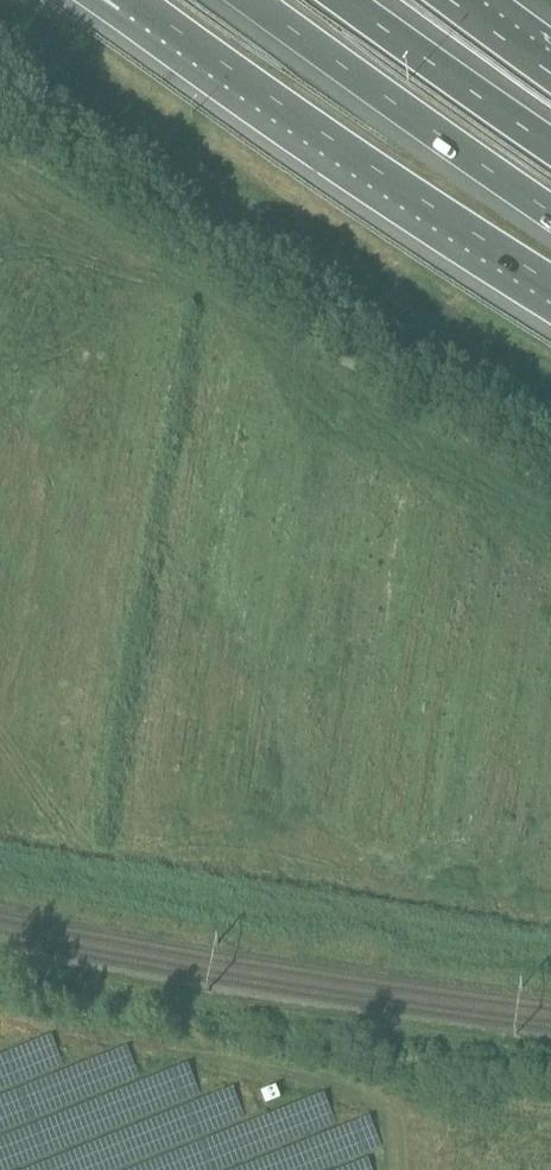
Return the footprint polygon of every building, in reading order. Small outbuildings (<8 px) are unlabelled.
[(281,1099),(276,1088),(262,1093),(267,1105),(281,1099)]
